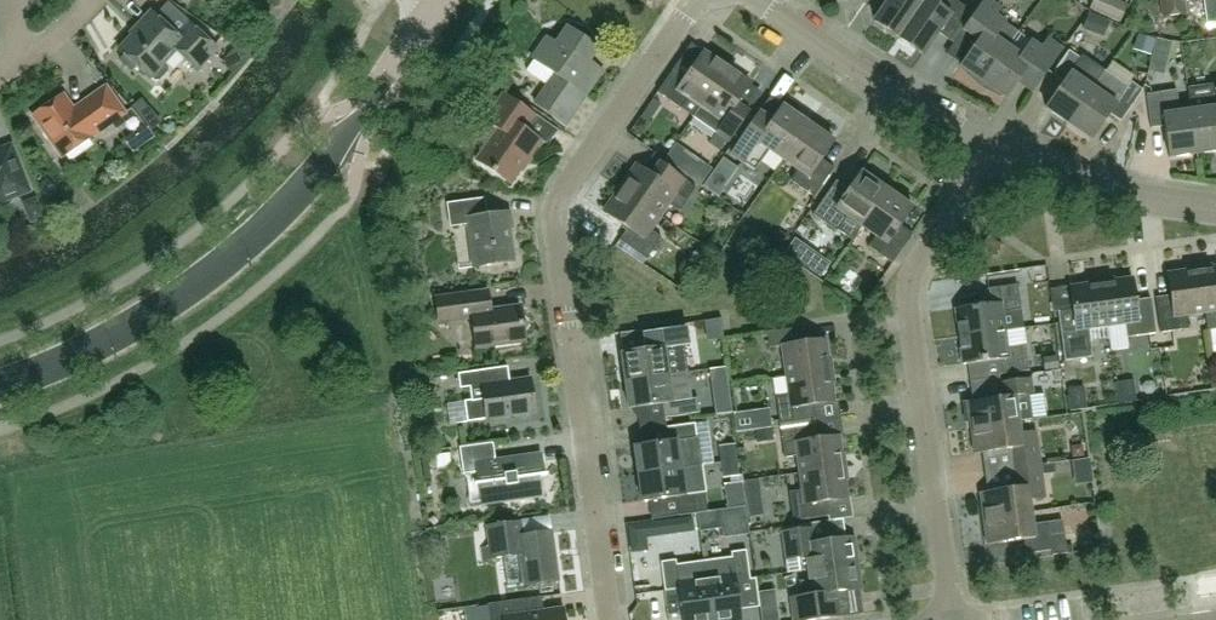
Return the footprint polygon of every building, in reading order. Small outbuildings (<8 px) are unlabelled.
[(899,38),(925,0),(889,0),(875,21),(899,38)] [(899,38),(923,55),(938,33),(950,40),(970,11),(954,0),(946,0),(941,8),(929,0),(925,0),(899,38)] [(962,65),(960,67),(964,69),(964,70),(964,71),(964,72),(964,73),(965,74),(975,83),(980,87),(1008,47),(1018,32),(996,17),(1001,9),(988,0),(984,0),(946,54),(962,65)] [(1128,5),(1116,0),(1093,0),(1089,9),(1120,23),(1128,5)] [(1164,17),(1185,14),(1183,1),(1193,0),(1162,0),(1164,17)] [(1207,24),(1215,23),(1215,0),(1204,0),(1207,24)] [(168,67),(164,64),(176,51),(198,71),(218,50),(189,23),(177,36),(151,12),(137,27),(139,29),(119,50),(150,79),(152,77),(155,80),(159,80),(168,71),(168,67)] [(555,74),(546,87),(534,103),(566,125),(587,96),(573,86),(599,49),(567,27),(555,43),(547,37),(532,58),(555,74)] [(1021,56),(1008,47),(980,87),(986,91),(998,97),(999,97),(1000,97),(1001,97),(1002,96),(1006,99),(1018,82),(1033,93),(1063,50),(1047,39),(1040,49),(1031,42),(1021,56)] [(1064,83),(1046,108),(1069,124),(1105,71),(1083,56),(1080,59),(1069,51),(1052,75),(1064,83)] [(689,98),(701,106),(727,68),(703,52),(690,71),(678,63),(657,93),(681,109),(689,98)] [(751,85),(727,68),(701,106),(693,117),(729,142),(749,112),(737,104),(751,85)] [(1128,87),(1105,71),(1069,124),(1092,140),(1110,114),(1121,122),(1143,90),(1131,82),(1128,87)] [(1191,111),(1197,154),(1215,151),(1215,87),(1215,84),(1188,88),(1191,111)] [(63,95),(34,116),(63,158),(125,114),(106,87),(74,110),(63,95)] [(1169,158),(1197,154),(1191,111),(1179,112),(1176,89),(1161,92),(1161,93),(1146,95),(1151,129),(1165,127),(1169,158)] [(476,160),(510,184),(526,161),(529,163),(543,142),(525,130),(535,116),(503,94),(485,120),(498,129),(476,160)] [(769,150),(782,159),(784,160),(808,124),(782,106),(770,124),(758,115),(731,154),(755,171),(769,150)] [(834,142),(808,124),(784,160),(798,170),(790,181),(814,197),(835,168),(822,160),(834,142)] [(139,148),(159,137),(152,125),(132,136),(139,148)] [(29,191),(12,146),(0,151),(0,203),(29,191)] [(737,169),(726,161),(720,171),(731,178),(737,169)] [(637,165),(620,188),(660,216),(669,204),(680,212),(696,188),(669,169),(661,181),(637,165)] [(862,226),(887,191),(861,173),(849,190),(837,181),(813,215),(837,232),(838,230),(852,240),(862,226)] [(40,187),(50,202),(60,195),(50,180),(40,187)] [(651,230),(660,216),(620,188),(604,212),(628,229),(620,241),(647,260),(662,238),(651,230)] [(887,191),(862,226),(876,236),(869,247),(893,264),(913,234),(900,226),(913,209),(887,191)] [(485,199),(447,204),(450,227),(470,224),(476,267),(514,262),(508,213),(487,215),(485,199)] [(1003,246),(988,237),(981,247),(996,257),(1003,246)] [(1199,270),(1205,313),(1208,331),(1215,330),(1215,267),(1199,270)] [(1205,313),(1199,270),(1167,274),(1171,296),(1156,298),(1160,333),(1189,329),(1187,315),(1205,313)] [(1133,279),(1101,283),(1107,326),(1125,323),(1127,338),(1156,334),(1151,299),(1136,301),(1133,279)] [(1109,339),(1107,326),(1101,283),(1070,287),(1073,310),(1058,312),(1065,361),(1093,357),(1091,342),(1109,339)] [(955,309),(959,337),(1005,330),(1024,328),(1022,311),(1018,285),(988,289),(990,304),(955,309)] [(488,292),(456,296),(437,299),(440,322),(473,317),(477,348),(525,341),(521,307),(491,311),(488,292)] [(787,377),(830,371),(825,340),(805,342),(802,328),(767,333),(769,348),(783,346),(787,377)] [(622,354),(626,381),(668,375),(687,373),(683,345),(689,345),(687,330),(653,335),(655,349),(622,354)] [(1008,348),(1005,330),(959,337),(963,365),(997,360),(999,375),(1030,371),(1026,345),(1008,348)] [(468,422),(487,419),(535,413),(531,378),(502,382),(500,368),(458,374),(460,389),(470,388),(472,401),(465,402),(468,422)] [(830,371),(787,377),(789,394),(776,396),(780,425),(815,420),(813,405),(834,402),(830,371)] [(629,408),(663,404),(665,418),(698,414),(696,399),(691,399),(687,373),(668,375),(626,381),(629,408)] [(971,428),(1019,422),(1018,409),(1024,408),(1029,401),(1028,394),(1031,394),(1029,379),(1002,382),(1004,397),(963,403),(965,422),(970,422),(971,428)] [(1134,381),(1115,383),(1117,399),(1136,396),(1134,381)] [(1086,410),(1083,387),(1067,390),(1070,412),(1086,410)] [(1014,468),(1040,465),(1036,432),(1021,434),(1019,422),(971,428),(975,454),(1011,449),(1014,468)] [(635,447),(639,474),(681,468),(681,469),(701,466),(695,424),(666,428),(668,442),(635,447)] [(800,473),(843,467),(839,436),(818,439),(816,424),(781,429),(785,458),(798,456),(800,473)] [(493,443),(460,448),(464,475),(477,473),(481,502),(482,506),(542,497),(540,476),(544,476),(541,453),(496,460),(493,443)] [(719,463),(736,461),(734,445),(717,447),(719,463)] [(736,461),(719,463),(721,479),(738,477),(736,461)] [(984,519),(1032,512),(1030,500),(1045,498),(1040,465),(1014,468),(1017,488),(980,493),(984,519)] [(681,468),(639,474),(642,502),(676,497),(679,516),(708,512),(701,466),(681,469),(681,468)] [(843,467),(800,473),(803,491),(789,492),(793,521),(829,516),(826,501),(848,499),(843,467)] [(1032,512),(984,519),(987,545),(1024,540),(1026,554),(1052,551),(1052,556),(1067,554),(1064,534),(1050,536),(1048,523),(1033,525),(1032,512)] [(714,538),(748,539),(749,518),(715,517),(714,538)] [(519,520),(485,525),(488,545),(490,558),(503,556),(507,586),(524,583),(524,586),(559,581),(552,532),(524,536),(521,537),(519,520)] [(800,571),(808,570),(856,563),(853,537),(814,543),(812,528),(783,532),(785,547),(790,547),(792,559),(798,558),(800,571)] [(732,559),(705,563),(713,619),(739,619),(741,619),(736,581),(750,579),(746,550),(731,552),(732,559)] [(677,567),(676,560),(661,562),(665,591),(680,589),(684,619),(713,619),(705,563),(677,567)] [(860,589),(856,563),(808,570),(810,581),(802,582),(804,596),(792,598),(795,618),(842,611),(839,592),(860,589)] [(748,619),(764,619),(757,591),(743,595),(748,619)] [(489,607),(464,610),(465,619),(564,619),(562,609),(534,613),(532,599),(488,605),(489,607)]
